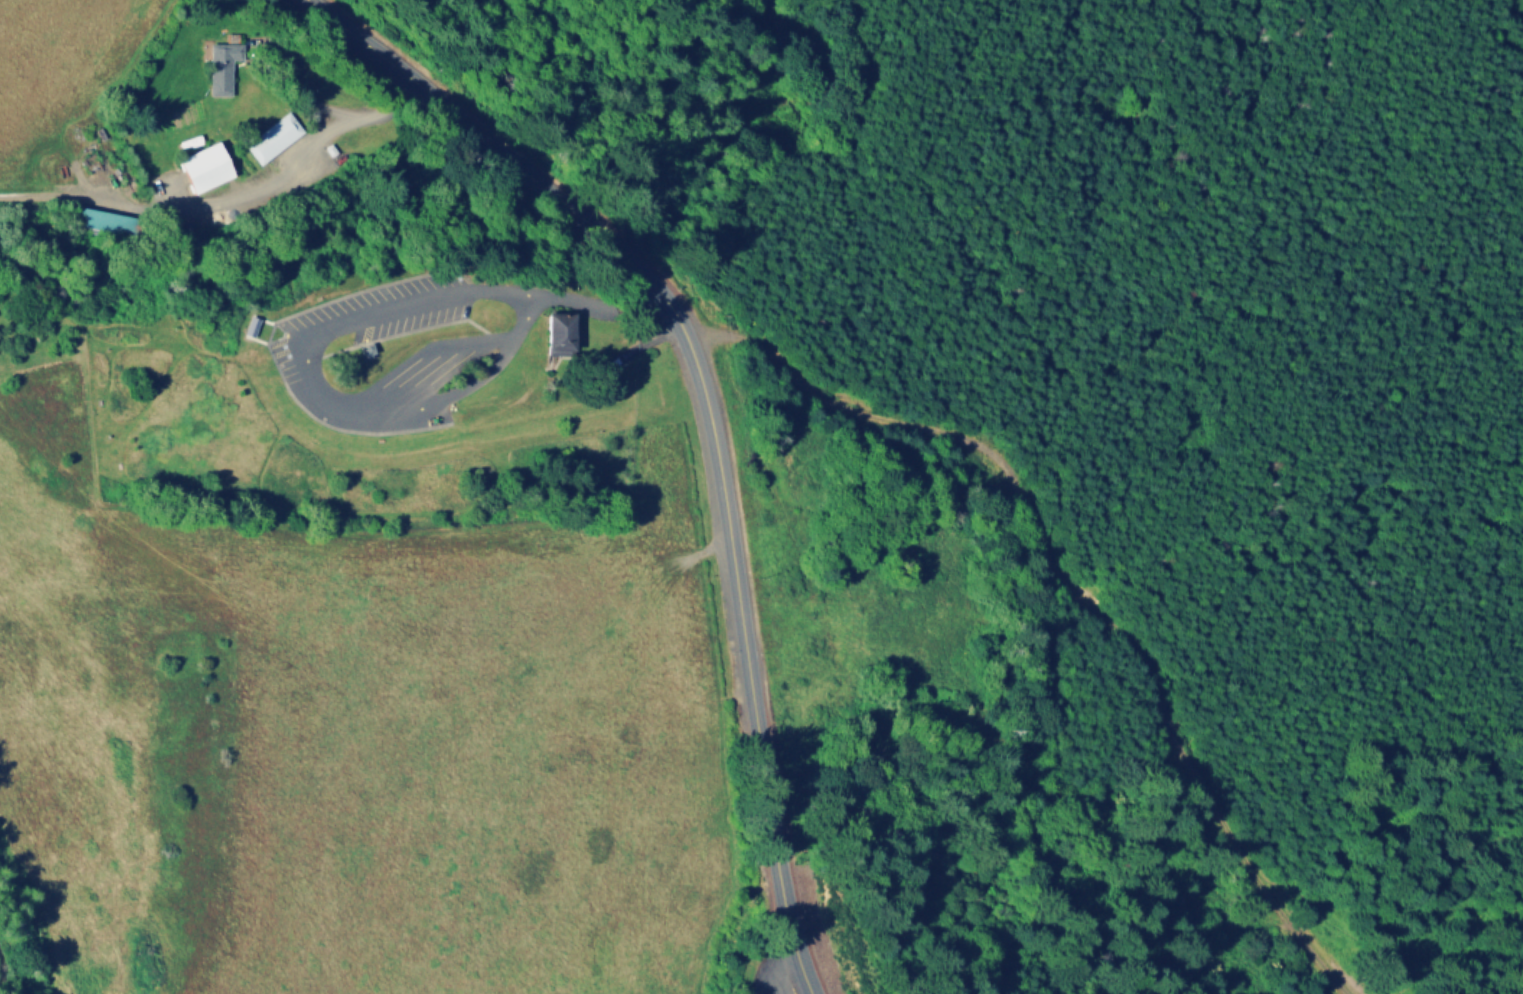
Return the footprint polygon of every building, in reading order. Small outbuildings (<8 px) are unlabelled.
[(208,93),(208,42),(242,42),(242,58),(233,58),(232,93),(208,93)] [(240,141),(286,109),(302,132),(256,165),(240,141)] [(174,160),(189,193),(230,174),(215,141),(174,160)] [(542,350),(543,312),(570,313),(569,351),(542,350)] [(243,332),(249,314),(259,317),(252,335),(243,332)]
